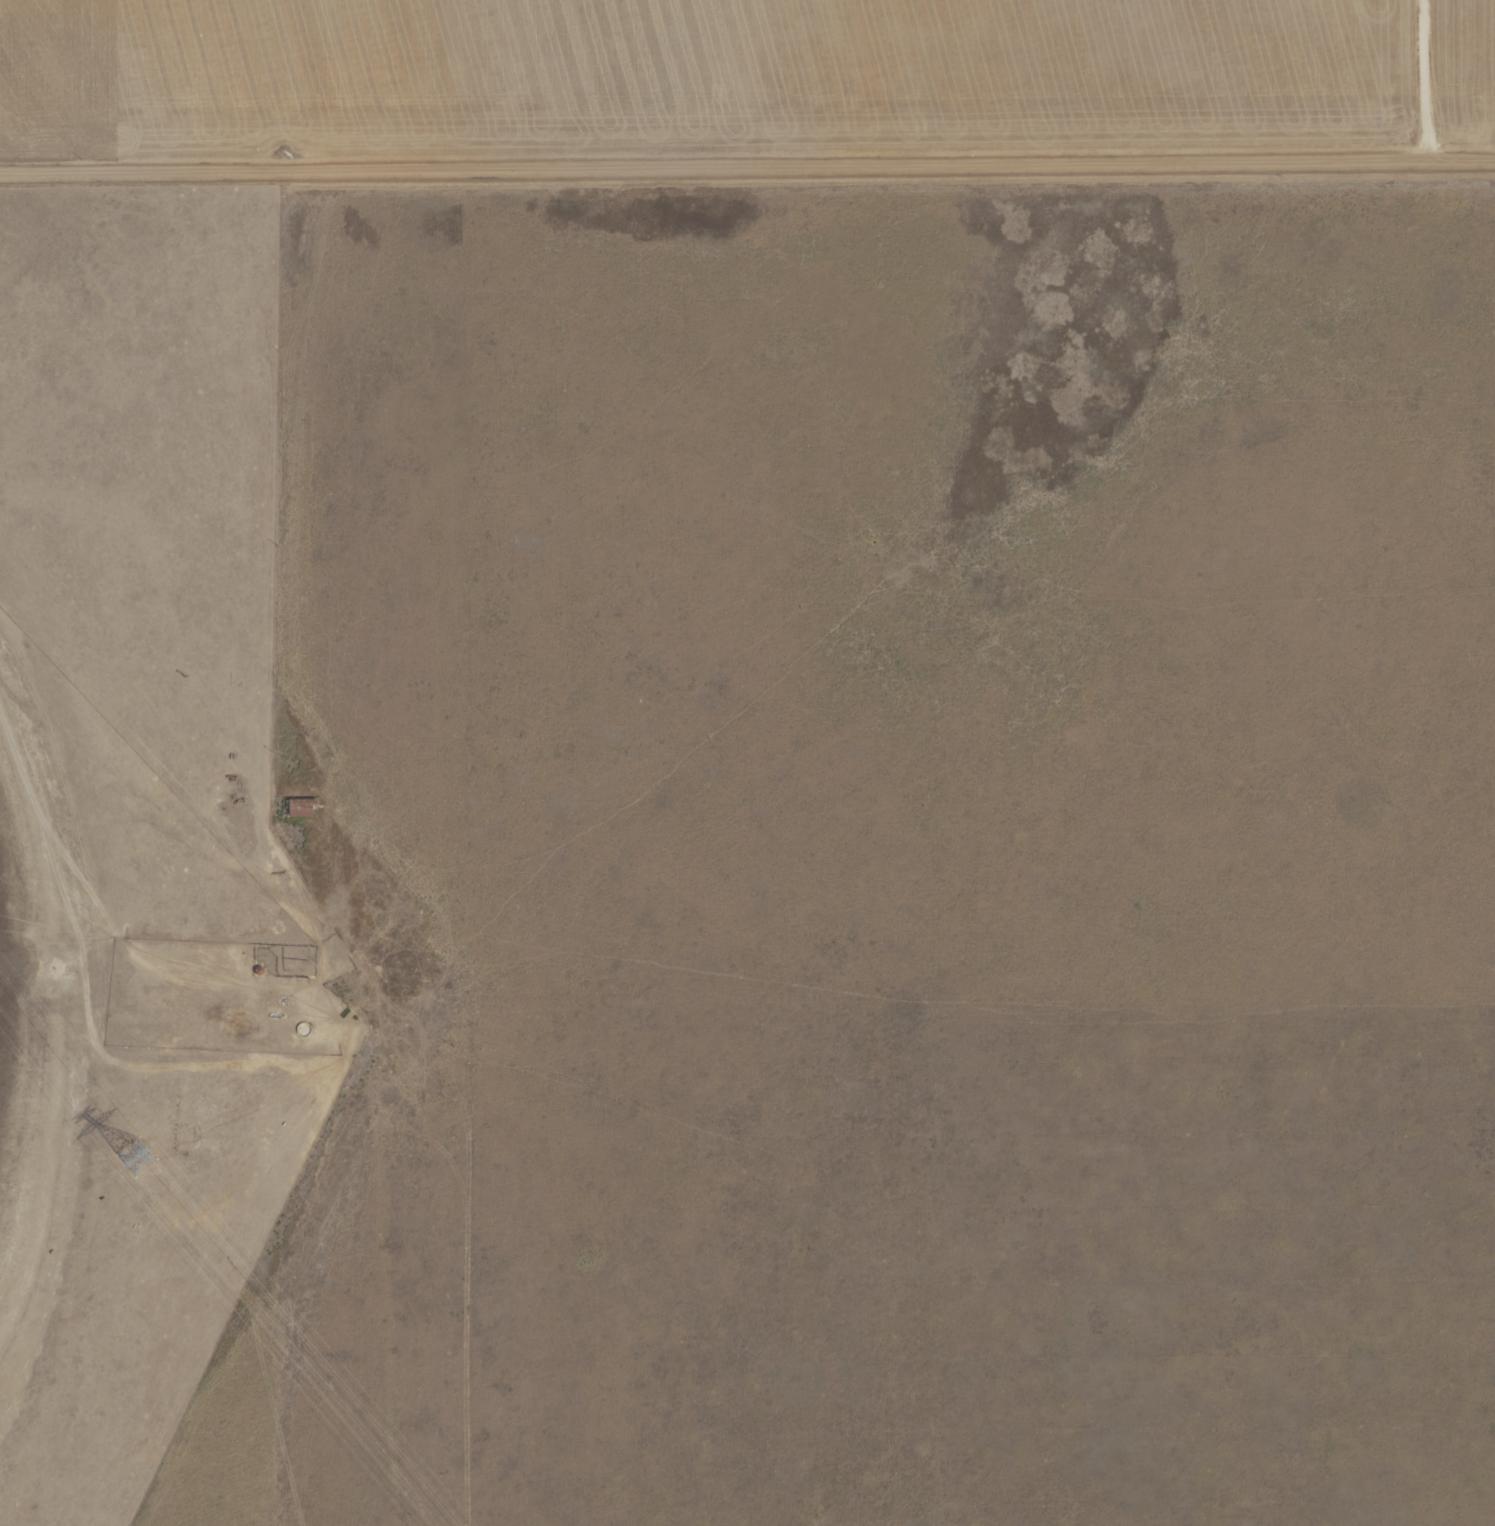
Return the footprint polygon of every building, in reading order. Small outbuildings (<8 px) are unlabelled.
[(286,818),(323,818),(323,799),(286,799),(286,818)]
